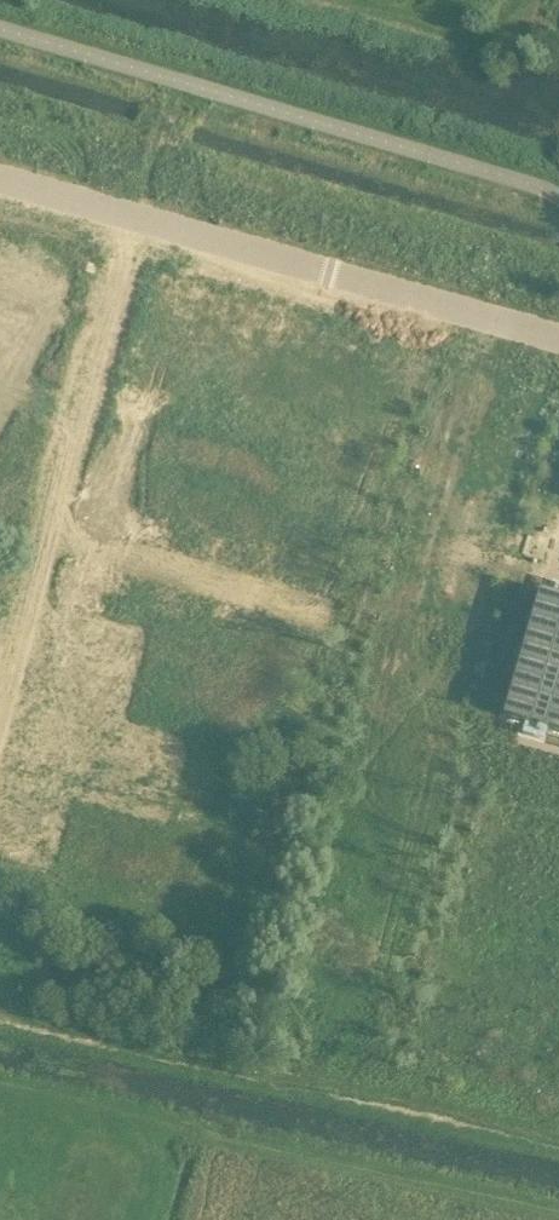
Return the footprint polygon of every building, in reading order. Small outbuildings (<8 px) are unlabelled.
[(12,531),(15,517),(0,514),(0,528),(12,531)] [(542,593),(506,720),(558,735),(558,598),(542,593)]
